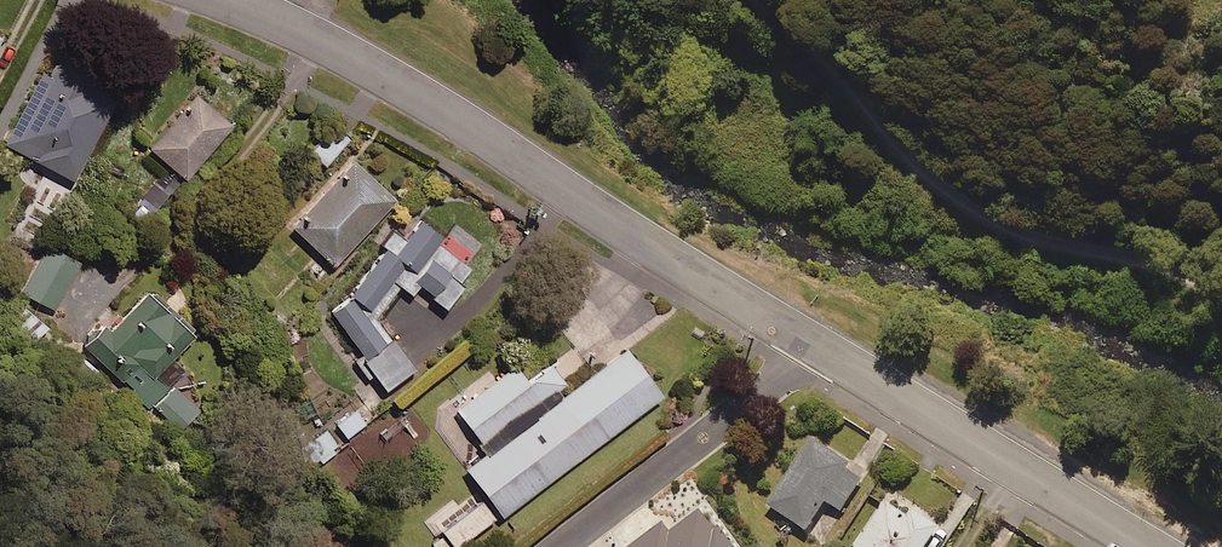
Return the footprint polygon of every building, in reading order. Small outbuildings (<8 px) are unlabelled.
[(4,145),(9,147),(73,183),(118,102),(94,88),(99,79),(58,57),(49,74),(44,72),(4,145)] [(232,127),(196,97),(151,151),(186,181),(232,127)] [(346,144),(336,135),(316,158),(326,167),(346,144)] [(396,202),(353,162),(292,228),(335,268),(396,202)] [(448,310),(466,288),(461,284),(471,272),(438,245),(442,239),(433,232),(421,222),(406,241),(394,231),(381,246),(389,252),(352,297),(331,313),(363,355),(353,363),(368,383),(373,379),(385,395),(417,372),(377,318),(402,288),(413,298),(421,288),(448,310)] [(48,245),(23,295),(56,312),(82,262),(48,245)] [(198,345),(148,296),(92,353),(150,409),(154,405),(182,433),(202,412),(174,385),(186,373),(179,366),(198,345)] [(49,332),(31,315),(17,331),(35,347),(49,332)] [(450,406),(481,447),(456,465),(497,520),(668,393),(625,335),(569,377),(552,354),(526,374),(515,358),(450,406)] [(104,374),(85,356),(73,368),(91,386),(104,374)] [(367,426),(356,411),(337,425),(348,439),(367,426)] [(293,454),(306,472),(340,447),(326,429),(293,454)] [(868,477),(817,441),(771,507),(810,535),(831,505),(843,513),(868,477)] [(482,504),(429,544),(432,546),(460,546),(495,521),(482,504)] [(942,531),(914,513),(910,519),(889,506),(862,546),(931,546),(942,531)] [(707,512),(674,537),(666,526),(639,546),(735,546),(707,512)]
